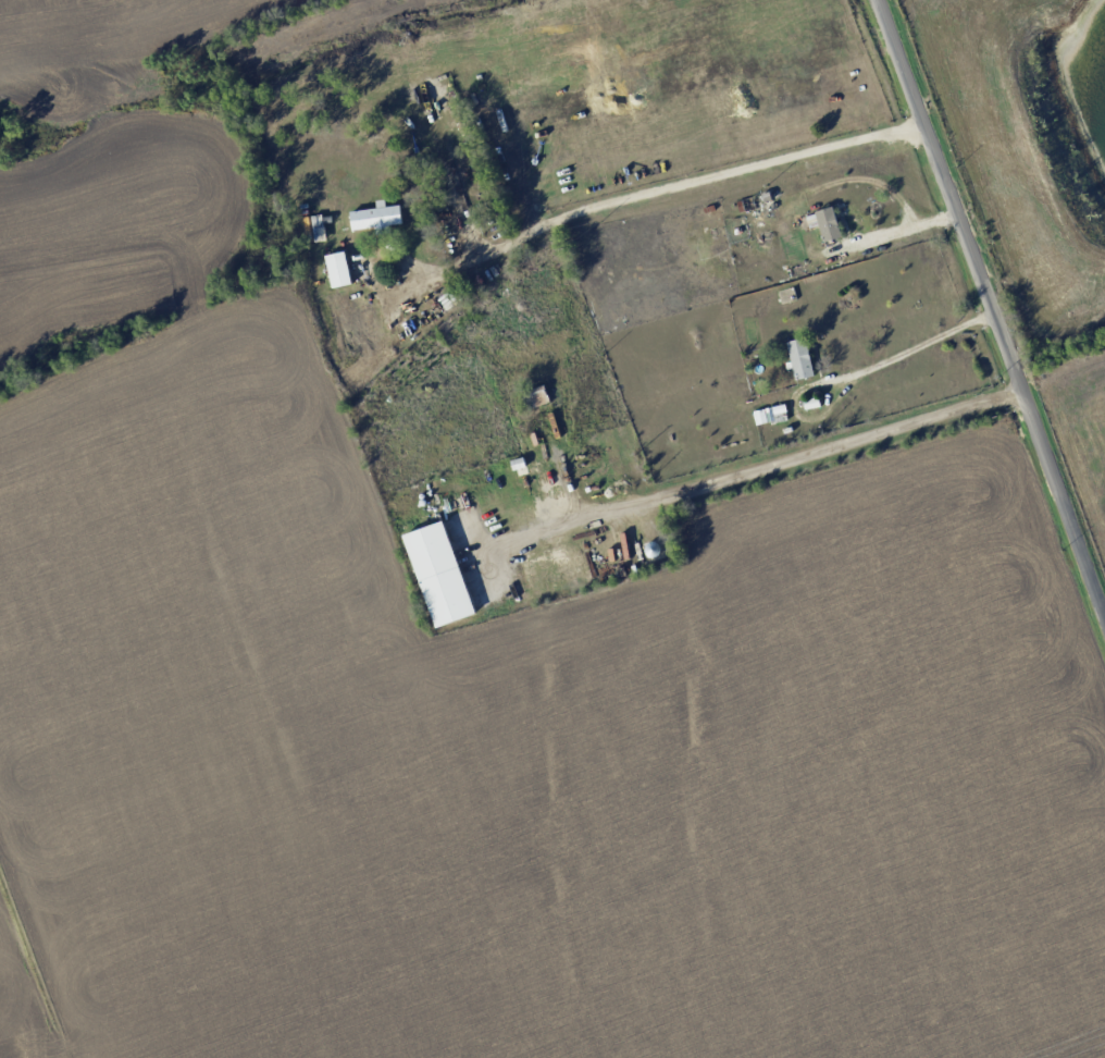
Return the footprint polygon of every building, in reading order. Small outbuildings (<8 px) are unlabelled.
[(376,208),(350,211),(352,230),(402,224),(400,205),(385,206),(384,200),(375,201),(376,208)] [(841,237),(832,207),(805,215),(809,227),(818,225),(823,242),(841,237)] [(332,288),(352,283),(344,251),(325,256),(332,288)] [(793,379),(812,376),(806,338),(787,341),(793,379)] [(530,408),(549,402),(544,385),(524,392),(530,408)] [(403,535),(435,627),(475,614),(443,521),(403,535)]
